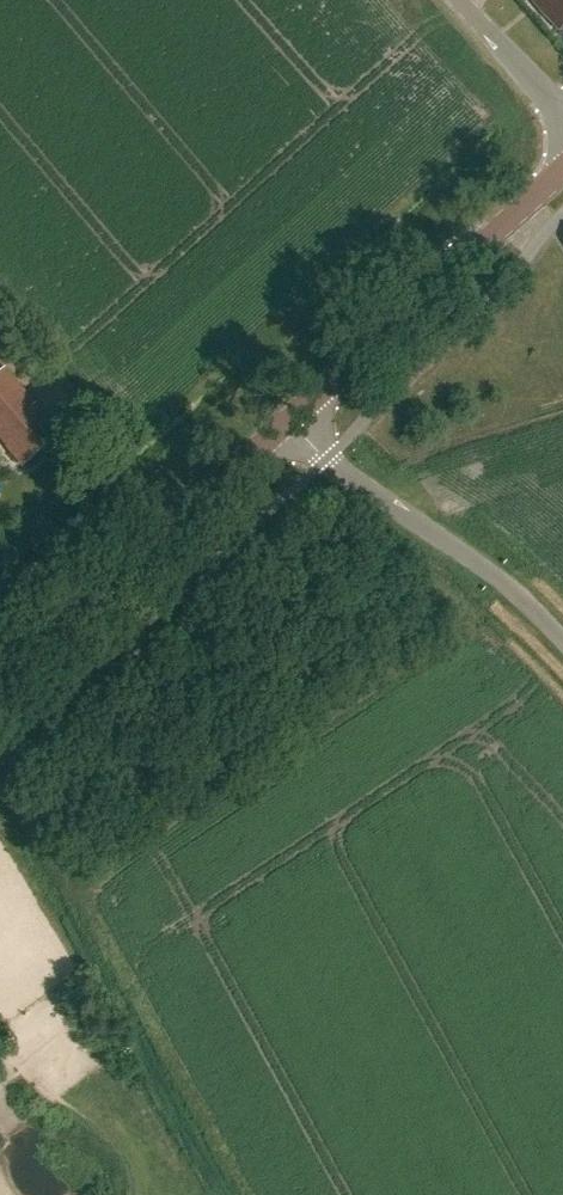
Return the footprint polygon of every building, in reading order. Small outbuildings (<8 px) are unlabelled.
[(560,33),(562,30),(562,0),(529,0),(560,33)] [(552,250),(562,268),(562,243),(552,250)] [(4,370),(0,374),(0,438),(6,445),(4,447),(21,468),(56,438),(51,431),(55,427),(45,416),(41,420),(31,409),(35,406),(4,370)]
